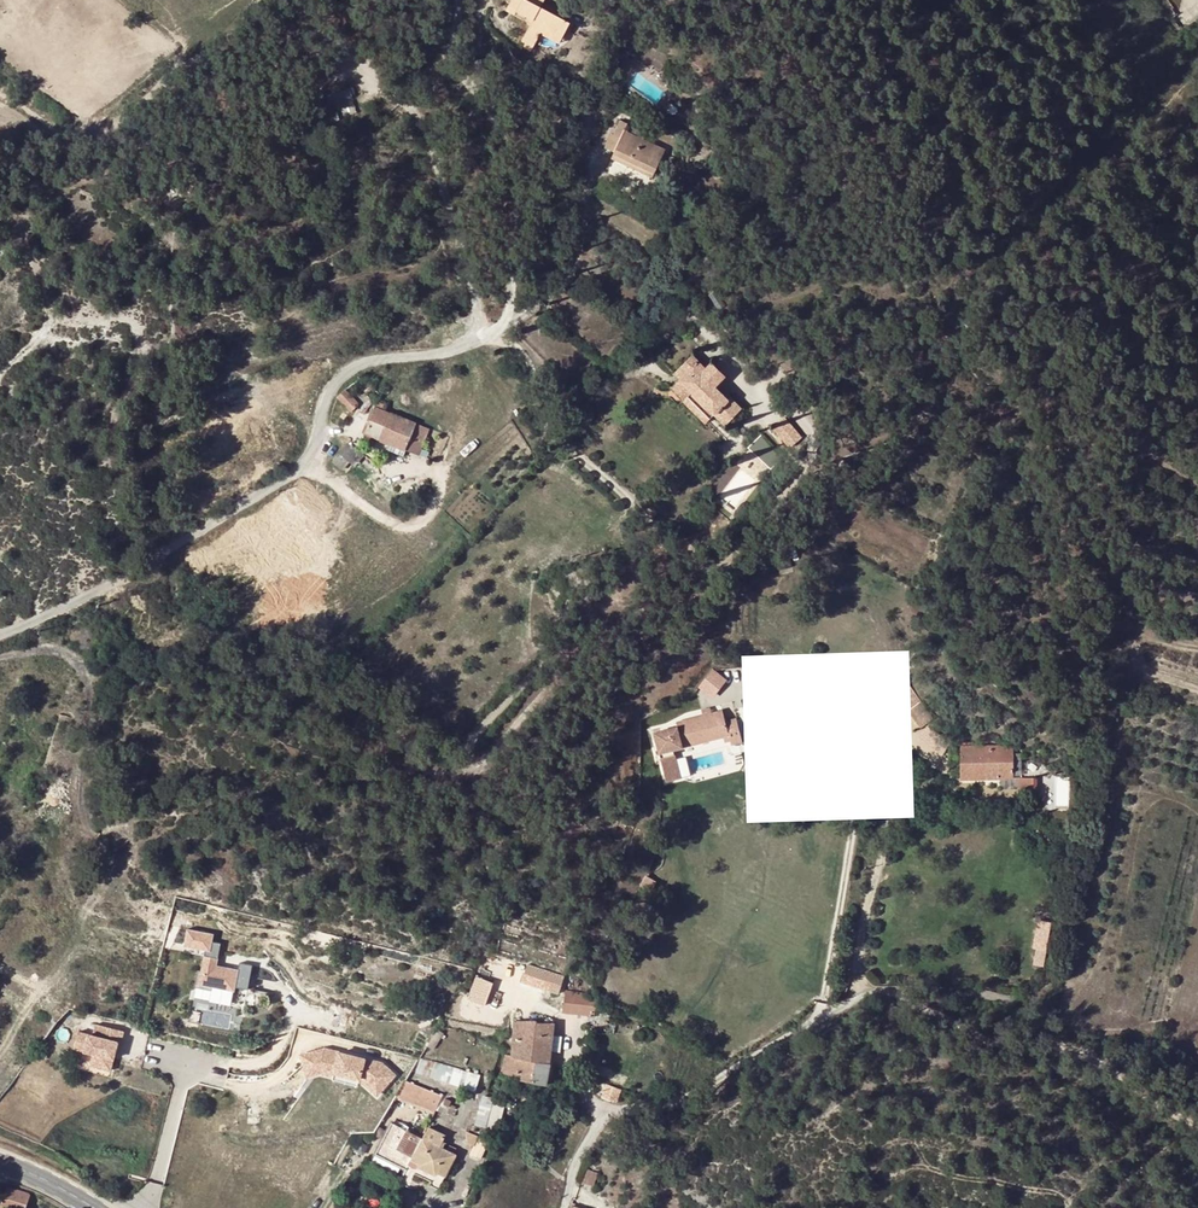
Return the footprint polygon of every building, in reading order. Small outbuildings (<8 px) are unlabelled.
[(508,7),(516,11),(515,12),(532,22),(523,40),(534,45),(540,34),(550,39),(555,29),(564,34),(569,24),(539,8),(532,4),(535,0),(512,0),(508,7)] [(532,4),(539,8),(543,0),(535,0),(532,4)] [(514,15),(515,12),(516,11),(508,7),(505,11),(514,15)] [(564,34),(555,29),(550,39),(559,44),(564,34)] [(530,52),(534,45),(523,40),(520,45),(530,52)] [(332,95),(340,110),(357,102),(349,86),(332,95)] [(626,133),(623,132),(626,125),(619,122),(613,136),(610,135),(604,149),(614,153),(611,159),(652,178),(664,150),(642,140),(646,131),(630,124),(626,133)] [(683,401),(691,392),(714,414),(725,425),(741,409),(729,399),(727,401),(713,388),(724,376),(711,363),(705,369),(691,356),(680,368),(686,373),(679,380),(685,386),(677,395),(683,401)] [(680,368),(673,374),(676,377),(679,380),(686,373),(680,368)] [(380,396),(365,375),(357,382),(372,402),(380,396)] [(677,395),(685,386),(679,380),(670,389),(677,395)] [(350,412),(358,404),(344,390),(337,398),(350,412)] [(714,414),(691,392),(683,401),(706,423),(714,414)] [(377,401),(375,408),(385,412),(388,405),(377,401)] [(364,434),(389,444),(405,451),(418,456),(428,430),(385,412),(375,408),(364,434)] [(789,448),(801,438),(783,418),(782,419),(773,427),(772,428),(789,448)] [(782,459),(761,435),(747,448),(771,470),(782,459)] [(364,458),(348,443),(339,453),(349,462),(356,468),(364,458)] [(403,456),(405,451),(389,444),(387,450),(403,456)] [(349,462),(339,453),(332,462),(342,470),(349,462)] [(736,510),(756,478),(730,462),(710,494),(736,510)] [(709,509),(704,504),(700,509),(706,513),(709,509)] [(716,698),(730,679),(714,668),(700,686),(716,698)] [(895,687),(900,693),(908,688),(903,681),(895,687)] [(909,687),(908,688),(900,693),(912,709),(908,711),(921,728),(933,719),(909,687)] [(701,712),(702,716),(722,711),(720,706),(701,712)] [(742,741),(735,719),(725,722),(722,711),(702,716),(676,723),(677,726),(653,732),(666,782),(680,779),(673,751),(704,742),(730,735),(732,744),(742,741)] [(732,744),(730,735),(704,742),(705,747),(725,742),(727,746),(732,744)] [(1013,779),(1013,770),(1013,747),(970,747),(961,747),(961,779),(1013,779)] [(1021,747),(1013,747),(1013,770),(1021,770),(1021,747)] [(1069,809),(1069,776),(1056,776),(1056,809),(1069,809)] [(1037,789),(1038,778),(1018,778),(1018,789),(1037,789)] [(645,877),(640,887),(650,892),(655,883),(646,878),(645,877)] [(1047,965),(1054,920),(1040,918),(1033,963),(1047,965)] [(214,934),(187,929),(183,952),(204,956),(201,971),(198,970),(195,987),(212,990),(213,987),(235,991),(236,987),(248,989),(251,965),(239,963),(238,970),(217,965),(221,943),(212,941),(214,934)] [(552,982),(561,985),(564,975),(527,964),(522,982),(548,991),(552,982)] [(517,982),(519,967),(512,966),(510,981),(517,982)] [(486,1007),(496,984),(475,976),(465,999),(486,1007)] [(582,997),(582,994),(565,992),(563,1012),(593,1016),(595,999),(582,997)] [(236,1005),(206,1003),(205,1023),(234,1026),(236,1005)] [(550,1064),(551,1050),(553,1036),(553,1024),(537,1024),(537,1022),(514,1021),(512,1056),(512,1058),(535,1062),(550,1064)] [(561,1037),(553,1036),(551,1050),(559,1050),(561,1037)] [(325,1048),(302,1055),(307,1076),(320,1073),(334,1076),(335,1072),(359,1079),(377,1094),(395,1075),(382,1063),(375,1061),(371,1065),(364,1058),(325,1048)] [(512,1056),(506,1055),(500,1077),(508,1078),(532,1082),(535,1062),(512,1058),(512,1056)] [(419,1059),(416,1071),(463,1085),(467,1072),(430,1062),(419,1059)] [(535,1062),(532,1082),(546,1084),(550,1064),(535,1062)] [(359,1079),(335,1072),(334,1076),(333,1080),(357,1086),(359,1079)] [(491,1079),(467,1072),(463,1085),(487,1092),(491,1079)] [(435,1114),(441,1102),(443,1097),(406,1082),(402,1088),(396,1098),(435,1114)] [(484,1127),(492,1100),(483,1097),(475,1124),(484,1127)] [(392,1125),(377,1155),(401,1166),(407,1155),(412,1158),(422,1139),(392,1125)] [(439,1147),(445,1136),(428,1128),(422,1139),(412,1158),(406,1169),(414,1173),(431,1181),(429,1185),(437,1189),(454,1155),(452,1154),(444,1150),(439,1147)] [(473,1147),(478,1137),(466,1132),(466,1143),(465,1144),(473,1147)] [(479,1159),(487,1142),(478,1137),(473,1147),(470,1154),(479,1159)] [(452,1154),(454,1149),(446,1146),(444,1150),(452,1154)] [(401,1166),(377,1155),(373,1163),(397,1175),(401,1166)] [(407,1155),(401,1166),(406,1169),(412,1158),(407,1155)] [(594,1186),(599,1172),(587,1169),(582,1183),(594,1186)] [(7,1187),(1,1206),(7,1207),(26,1207),(30,1195),(7,1187)]
